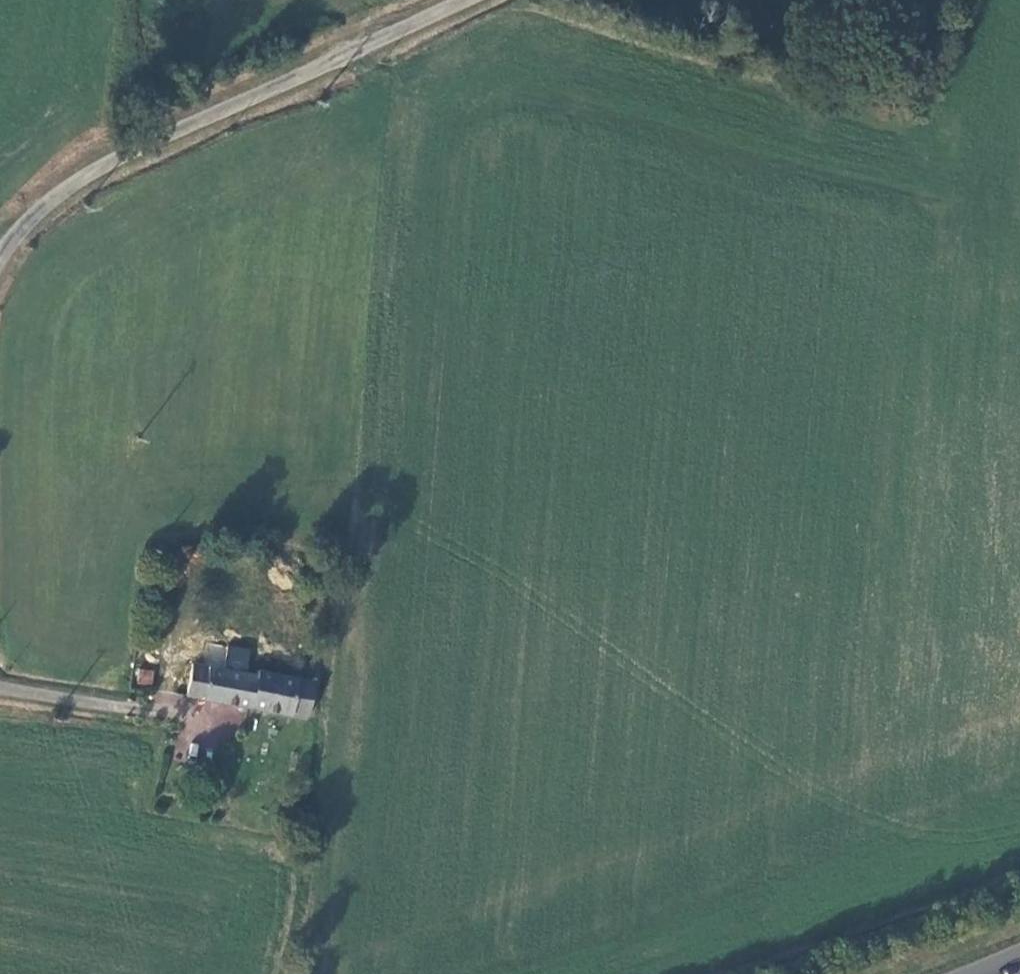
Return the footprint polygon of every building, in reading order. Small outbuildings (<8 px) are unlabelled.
[(255,677),(191,667),(186,697),(253,708),(255,677)] [(153,684),(154,669),(136,669),(135,683),(153,684)] [(314,683),(256,674),(255,677),(253,708),(308,718),(314,683)]
